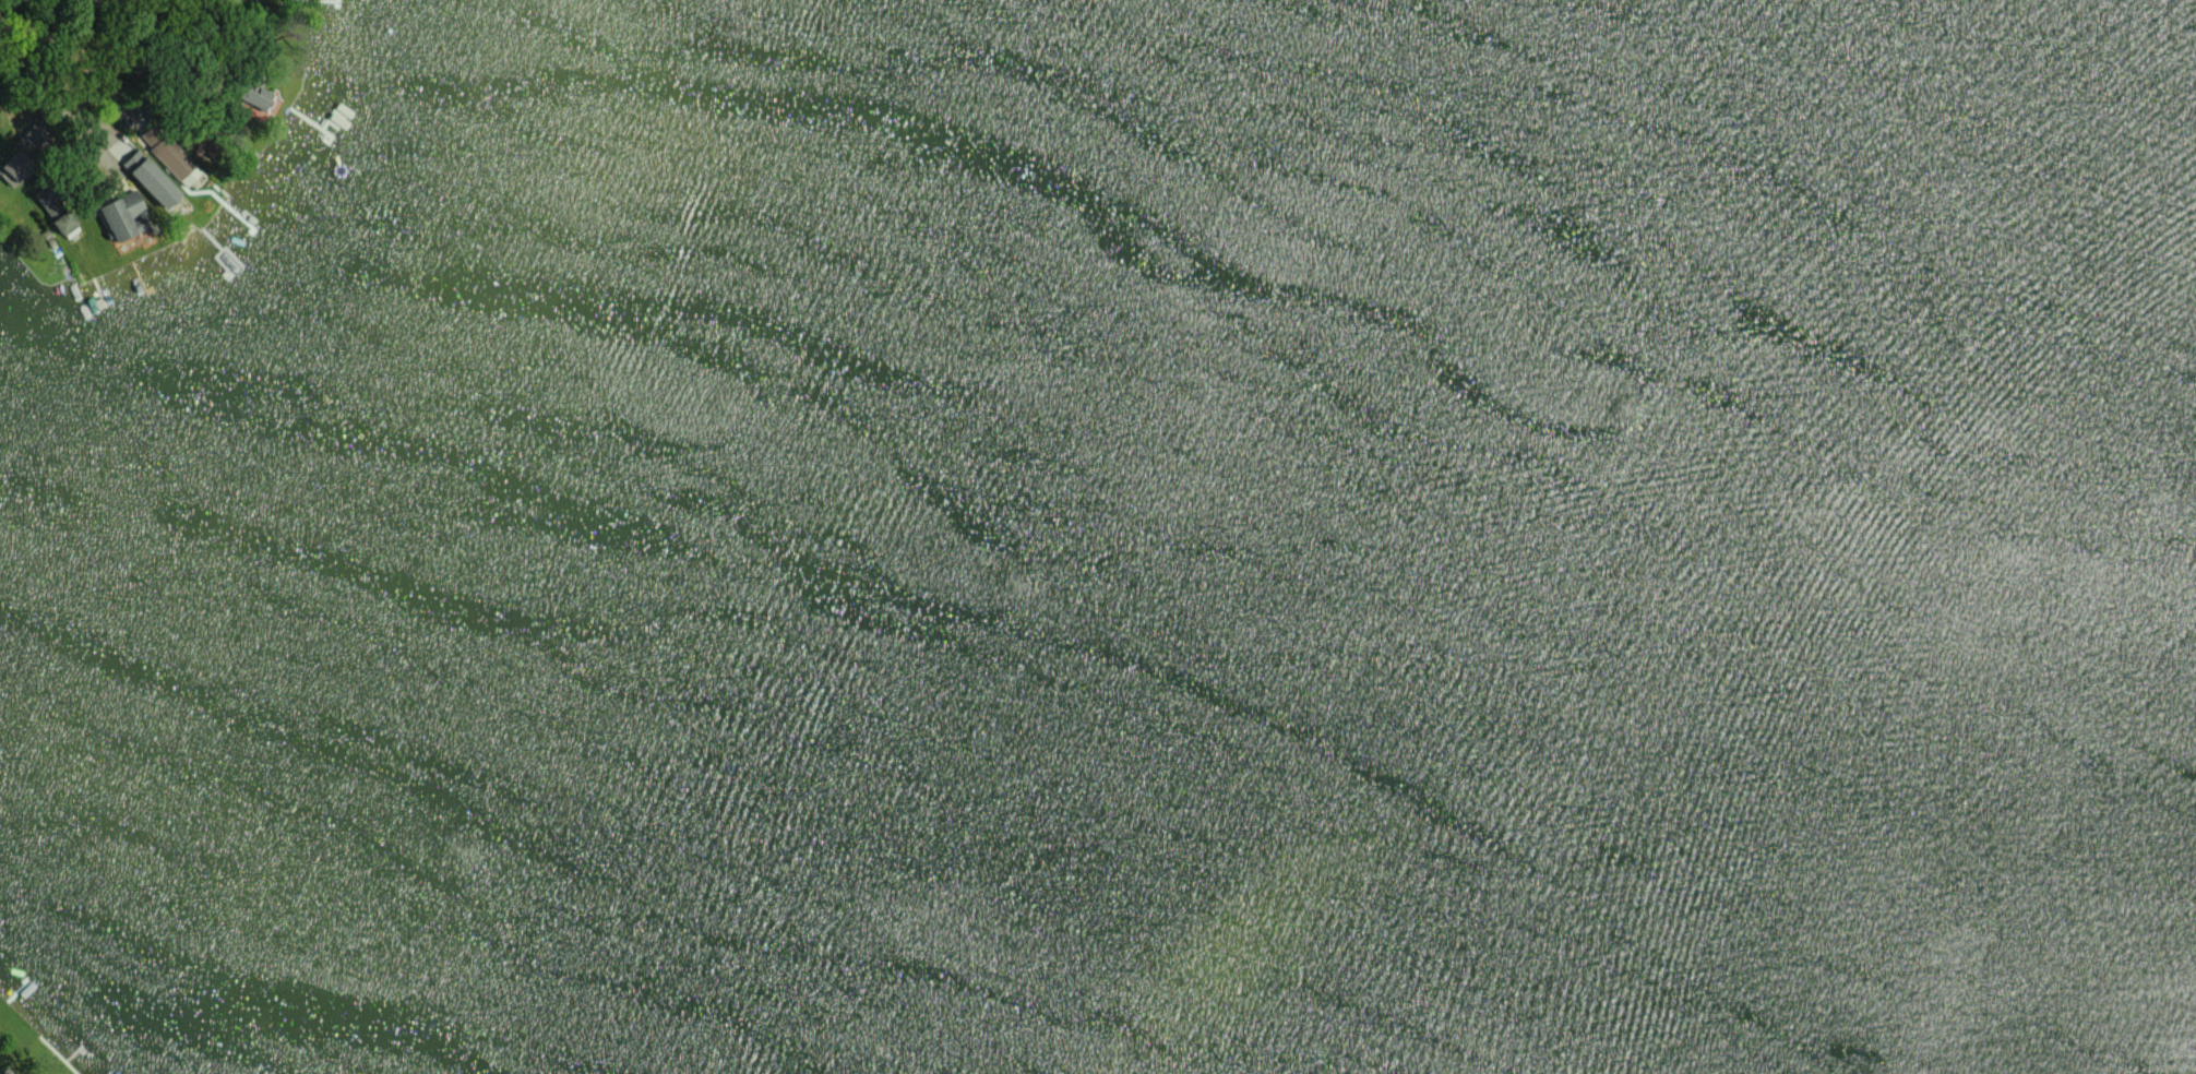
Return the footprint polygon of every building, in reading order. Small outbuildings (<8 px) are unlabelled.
[(258,86),(256,90),(241,83),(235,97),(262,110),(271,92),(258,86)] [(184,187),(199,173),(152,122),(137,136),(184,187)] [(78,224),(67,209),(51,220),(61,235),(78,224)]
